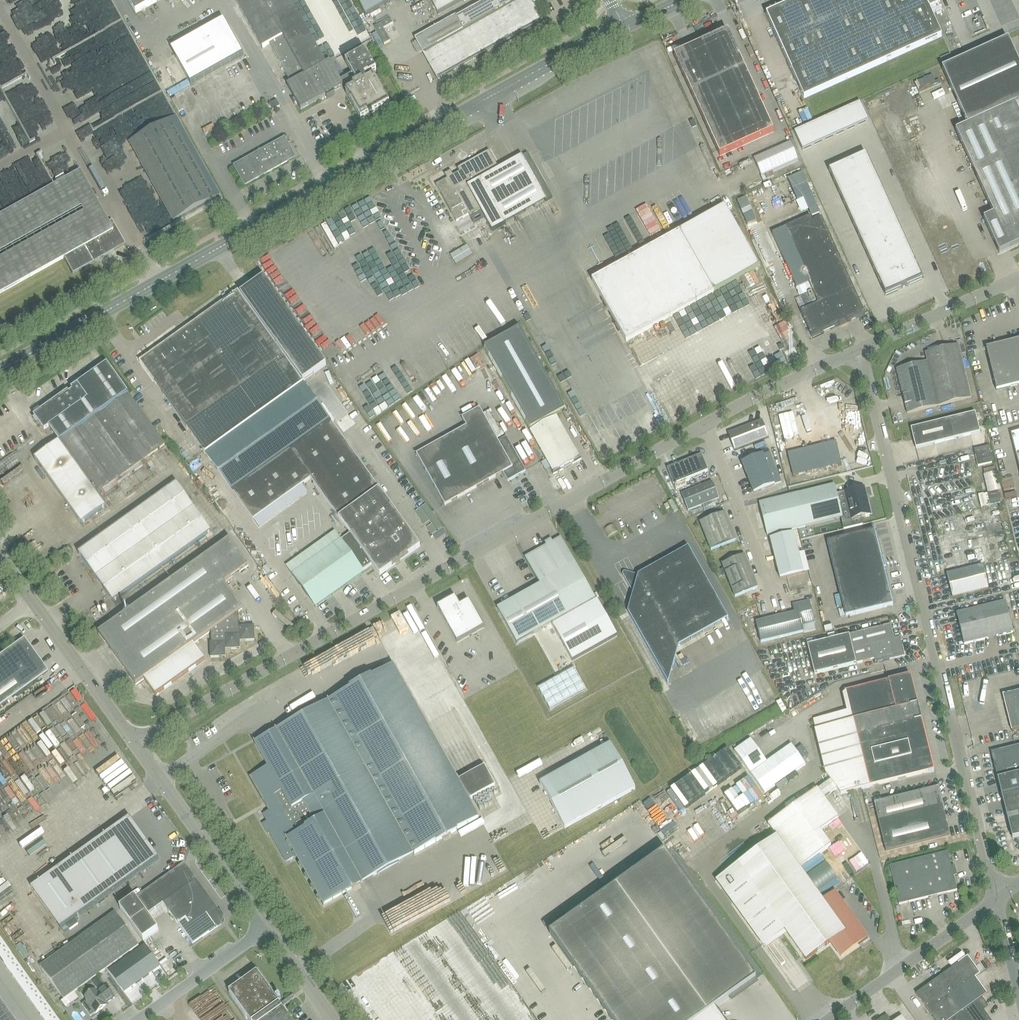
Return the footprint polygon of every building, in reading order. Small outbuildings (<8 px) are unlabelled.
[(136,13),(159,0),(128,0),(136,13)] [(336,56),(365,40),(342,0),(235,0),(262,48),(269,44),(291,83),(287,85),(294,99),(292,100),(294,105),(297,103),(301,110),(326,96),(328,98),(334,95),(333,93),(344,87),(343,85),(347,82),(335,59),(337,58),(336,56)] [(365,13),(389,0),(357,0),(365,13)] [(415,39),(423,53),(438,78),(541,21),(535,9),(550,0),(488,0),(457,18),(456,16),(415,39)] [(438,13),(460,0),(430,0),(438,13)] [(766,14),(804,99),(942,36),(927,4),(929,3),(928,1),(928,2),(927,1),(930,0),(797,0),(766,14)] [(409,33),(417,21),(408,15),(400,27),(409,33)] [(229,28),(176,57),(190,84),(243,55),(229,28)] [(719,156),(773,132),(744,68),(741,69),(726,36),(702,46),(701,44),(674,56),(719,156)] [(968,125),(957,130),(995,215),(985,219),(1000,253),(1018,245),(1018,113),(1015,104),(1018,102),(1018,61),(1009,39),(943,68),(968,125)] [(366,52),(346,63),(357,83),(361,81),(362,83),(353,88),(354,90),(346,94),(361,121),(390,105),(375,78),(367,82),(364,78),(369,76),(368,76),(376,71),(366,52)] [(280,107),(276,101),(270,105),(273,111),(280,107)] [(859,101),(794,130),(802,149),(868,119),(859,101)] [(78,117),(73,121),(82,135),(85,134),(81,128),(84,126),(78,117)] [(284,139),(234,167),(245,186),(293,159),(288,150),(287,151),(285,148),(288,146),(284,139)] [(935,148),(915,156),(917,163),(915,164),(927,196),(950,187),(935,148)] [(481,211),(484,217),(492,231),(547,200),(552,197),(528,152),(522,155),(499,168),(489,150),(457,168),(459,171),(436,184),(456,221),(469,214),(470,217),(481,211)] [(866,154),(829,170),(886,296),(922,279),(866,154)] [(124,245),(125,244),(111,220),(108,222),(78,170),(0,214),(0,293),(64,258),(72,274),(124,245)] [(797,201),(804,198),(812,216),(819,213),(801,173),(787,179),(797,201)] [(626,341),(727,285),(759,267),(725,205),(591,279),(626,341)] [(801,311),(813,338),(865,314),(822,217),(813,221),(810,216),(784,228),(787,233),(786,233),(817,303),(801,311)] [(323,245),(345,229),(343,225),(320,241),(323,245)] [(955,258),(966,273),(970,270),(972,273),(980,267),(978,263),(985,258),(976,246),(967,252),(966,250),(955,258)] [(450,257),(455,266),(472,256),(467,247),(450,257)] [(139,361),(203,451),(303,382),(326,365),(264,278),(240,294),(238,291),(139,361)] [(890,313),(898,310),(893,295),(881,299),(882,301),(875,304),(874,299),(870,301),(876,316),(883,314),(889,312),(890,313)] [(466,324),(461,328),(475,346),(480,342),(466,324)] [(580,459),(557,417),(567,411),(521,329),(485,350),(531,431),(532,433),(554,474),(580,459)] [(986,348),(996,390),(1018,385),(1018,339),(986,348)] [(907,413),(971,397),(958,345),(925,353),(927,362),(896,369),(907,413)] [(68,391),(34,416),(45,431),(49,428),(59,441),(35,459),(82,525),(107,507),(97,493),(165,444),(107,363),(71,389),(72,391),(69,393),(68,391)] [(320,406),(303,382),(203,451),(203,452),(204,454),(205,453),(253,520),(310,478),(350,533),(292,575),(315,608),(364,573),(363,571),(372,564),(380,575),(395,564),(396,566),(401,562),(400,561),(420,546),(332,422),(334,420),(323,404),(320,406)] [(829,468),(853,464),(843,408),(783,418),(793,477),(829,471),(829,468)] [(417,455),(445,506),(503,473),(508,481),(525,472),(506,437),(498,442),(479,409),(462,418),(467,427),(417,455)] [(911,429),(913,439),(916,448),(980,432),(975,413),(911,429)] [(734,451),(769,438),(762,421),(728,434),(734,451)] [(501,426),(493,429),(498,438),(505,435),(501,426)] [(754,493),(775,485),(781,482),(769,452),(742,463),(754,493)] [(708,471),(701,455),(667,469),(673,485),(708,471)] [(970,455),(972,461),(967,462),(969,469),(976,467),(974,455),(970,455)] [(411,470),(406,474),(414,486),(419,482),(411,470)] [(712,482),(681,494),(688,511),(719,499),(712,482)] [(78,553),(114,603),(212,532),(177,483),(78,553)] [(834,484),(797,493),(806,526),(842,517),(834,484)] [(871,514),(864,487),(844,492),(851,519),(871,514)] [(767,536),(806,526),(797,493),(759,503),(767,536)] [(711,550),(735,541),(724,513),(700,522),(711,550)] [(324,519),(319,523),(324,530),(329,526),(324,519)] [(893,604),(882,558),(875,529),(827,541),(844,608),(838,609),(840,618),(893,604)] [(803,573),(794,535),(793,534),(770,539),(780,579),(803,573)] [(230,539),(99,633),(105,642),(129,675),(136,685),(144,679),(156,696),(166,689),(206,661),(194,644),(211,632),(211,643),(210,643),(211,658),(225,657),(225,649),(240,649),(240,641),(254,641),(254,626),(239,626),(239,615),(239,612),(243,609),(242,608),(224,583),(248,566),(230,539)] [(545,543),(547,547),(526,558),(541,584),(497,609),(517,644),(552,624),(572,661),(617,636),(596,599),(576,565),(561,539),(553,543),(551,539),(545,543)] [(669,683),(678,651),(679,646),(728,619),(688,547),(639,575),(625,572),(624,572),(623,572),(623,573),(622,574),(622,575),(623,575),(640,606),(628,612),(668,683),(669,683)] [(735,597),(758,588),(745,555),(722,564),(735,597)] [(947,574),(953,597),(988,588),(983,565),(947,574)] [(455,598),(437,608),(457,643),(484,628),(469,601),(460,606),(455,598)] [(795,614),(756,623),(761,642),(804,632),(815,630),(814,623),(815,623),(809,601),(796,605),(797,606),(795,609),(794,609),(795,614)] [(1013,633),(1010,620),(1005,602),(957,614),(964,645),(1013,633)] [(875,663),(886,661),(906,656),(901,637),(894,638),(891,624),(807,644),(814,673),(874,659),(875,663)] [(23,638),(0,655),(0,707),(47,673),(47,672),(23,638)] [(292,857),(295,855),(322,905),(361,884),(359,880),(411,851),(413,855),(479,818),(469,801),(496,786),(485,767),(459,782),(394,665),(329,702),(331,705),(279,734),(277,730),(255,743),(269,768),(265,770),(264,770),(260,772),(260,773),(253,777),(267,801),(268,801),(270,805),(267,807),(270,812),(264,816),(268,822),(263,825),(268,834),(270,833),(286,861),(290,859),(291,860),(293,859),(292,857)] [(538,688),(550,710),(586,690),(574,668),(538,688)] [(911,675),(847,691),(854,720),(828,726),(825,716),(814,719),(816,729),(815,729),(826,773),(831,780),(818,790),(817,788),(768,824),(783,845),(787,850),(800,868),(831,846),(821,831),(838,818),(824,798),(837,789),(841,794),(927,773),(927,774),(934,772),(922,720),(921,720),(919,712),(911,675)] [(1012,731),(1018,729),(1018,691),(1003,694),(1012,731)] [(751,739),(734,750),(765,793),(805,764),(792,744),(767,762),(751,739)] [(610,745),(540,784),(564,828),(635,789),(610,745)] [(1018,774),(1018,745),(992,752),(994,762),(993,762),(995,769),(996,769),(998,779),(1018,774)] [(998,779),(1012,838),(1018,836),(1018,774),(998,779)] [(886,851),(950,836),(950,835),(938,787),(874,802),(886,851)] [(113,829),(56,870),(85,912),(159,859),(147,842),(146,843),(129,819),(114,830),(113,829)] [(776,839),(718,882),(764,945),(785,930),(806,959),(831,941),(842,956),(867,937),(835,893),(822,902),(785,852),(787,850),(783,845),(781,846),(776,839)] [(549,934),(611,1019),(723,1019),(715,1009),(756,979),(665,851),(549,934)] [(957,890),(952,866),(948,852),(890,866),(899,905),(957,890)] [(163,903),(192,944),(221,924),(222,916),(184,863),(120,909),(143,942),(158,931),(147,914),(163,903)] [(115,912),(40,966),(64,999),(139,945),(115,912)] [(0,934),(0,956),(40,1019),(54,1019),(0,934)] [(124,993),(159,967),(144,946),(108,972),(124,993)] [(776,962),(796,993),(807,986),(785,952),(781,955),(782,958),(776,962)] [(355,984),(380,1019),(440,1019),(394,956),(355,984)] [(916,994),(935,1019),(990,1019),(984,1011),(988,1007),(981,997),(986,994),(975,978),(980,974),(967,957),(916,994)] [(278,1002),(281,999),(279,996),(276,998),(257,972),(229,992),(249,1019),(291,1019),(278,1002)] [(91,1017),(96,1013),(107,1006),(106,1004),(115,997),(107,986),(98,993),(95,989),(85,997),(87,1000),(82,1004),(91,1017)] [(5,1010),(0,1003),(0,1019),(12,1019),(5,1010)]
